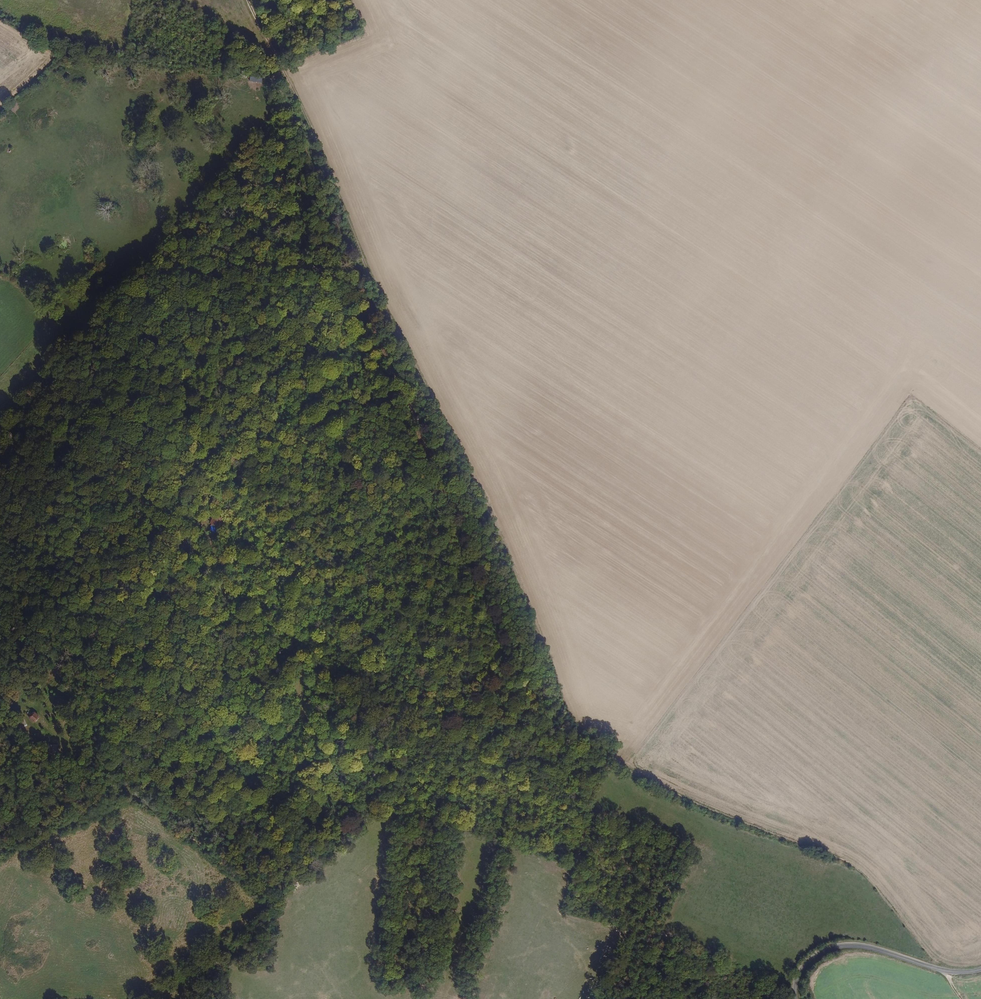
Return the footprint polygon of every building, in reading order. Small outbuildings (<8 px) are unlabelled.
[(224,519),(214,515),(210,524),(220,529),(224,519)] [(41,718),(33,712),(28,718),(36,725),(41,718)]
